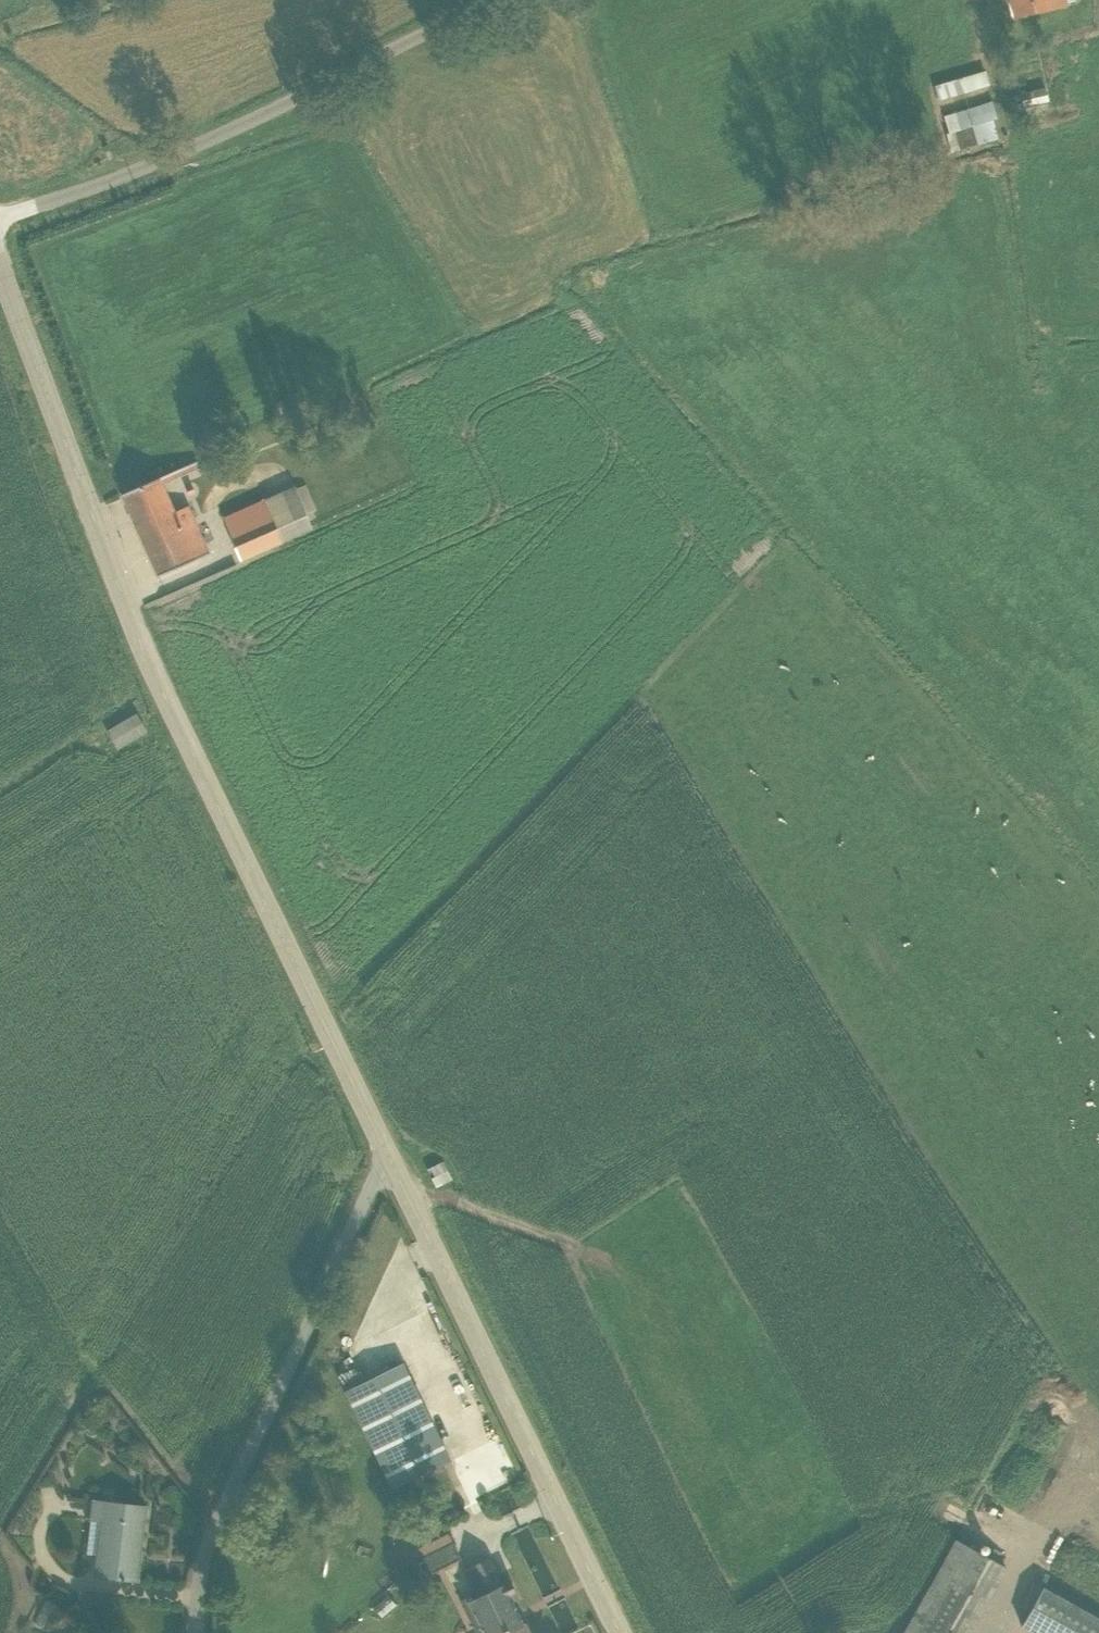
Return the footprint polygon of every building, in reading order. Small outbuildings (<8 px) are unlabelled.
[(1067,4),(1067,0),(1002,0),(1006,17),(1067,4)] [(922,76),(925,93),(977,84),(974,67),(922,76)] [(1006,106),(1037,96),(1032,80),(1000,90),(1006,106)] [(952,126),(985,117),(979,96),(947,105),(952,126)] [(149,575),(204,552),(184,505),(170,511),(156,477),(115,494),(149,575)] [(239,559),(298,532),(279,489),(220,516),(239,559)] [(137,713),(104,730),(115,752),(149,734),(137,713)] [(435,1179),(429,1154),(413,1158),(420,1183),(435,1179)] [(447,1458),(402,1364),(345,1392),(387,1488),(447,1458)] [(146,1509),(91,1502),(89,1520),(98,1521),(91,1577),(137,1583),(146,1509)] [(433,1528),(405,1544),(419,1569),(447,1554),(433,1528)] [(1004,1574),(952,1546),(904,1632),(972,1632),(1004,1574)] [(503,1585),(467,1604),(483,1632),(529,1632),(503,1585)] [(1044,1592),(1024,1630),(1030,1632),(1098,1632),(1098,1622),(1044,1592)]
